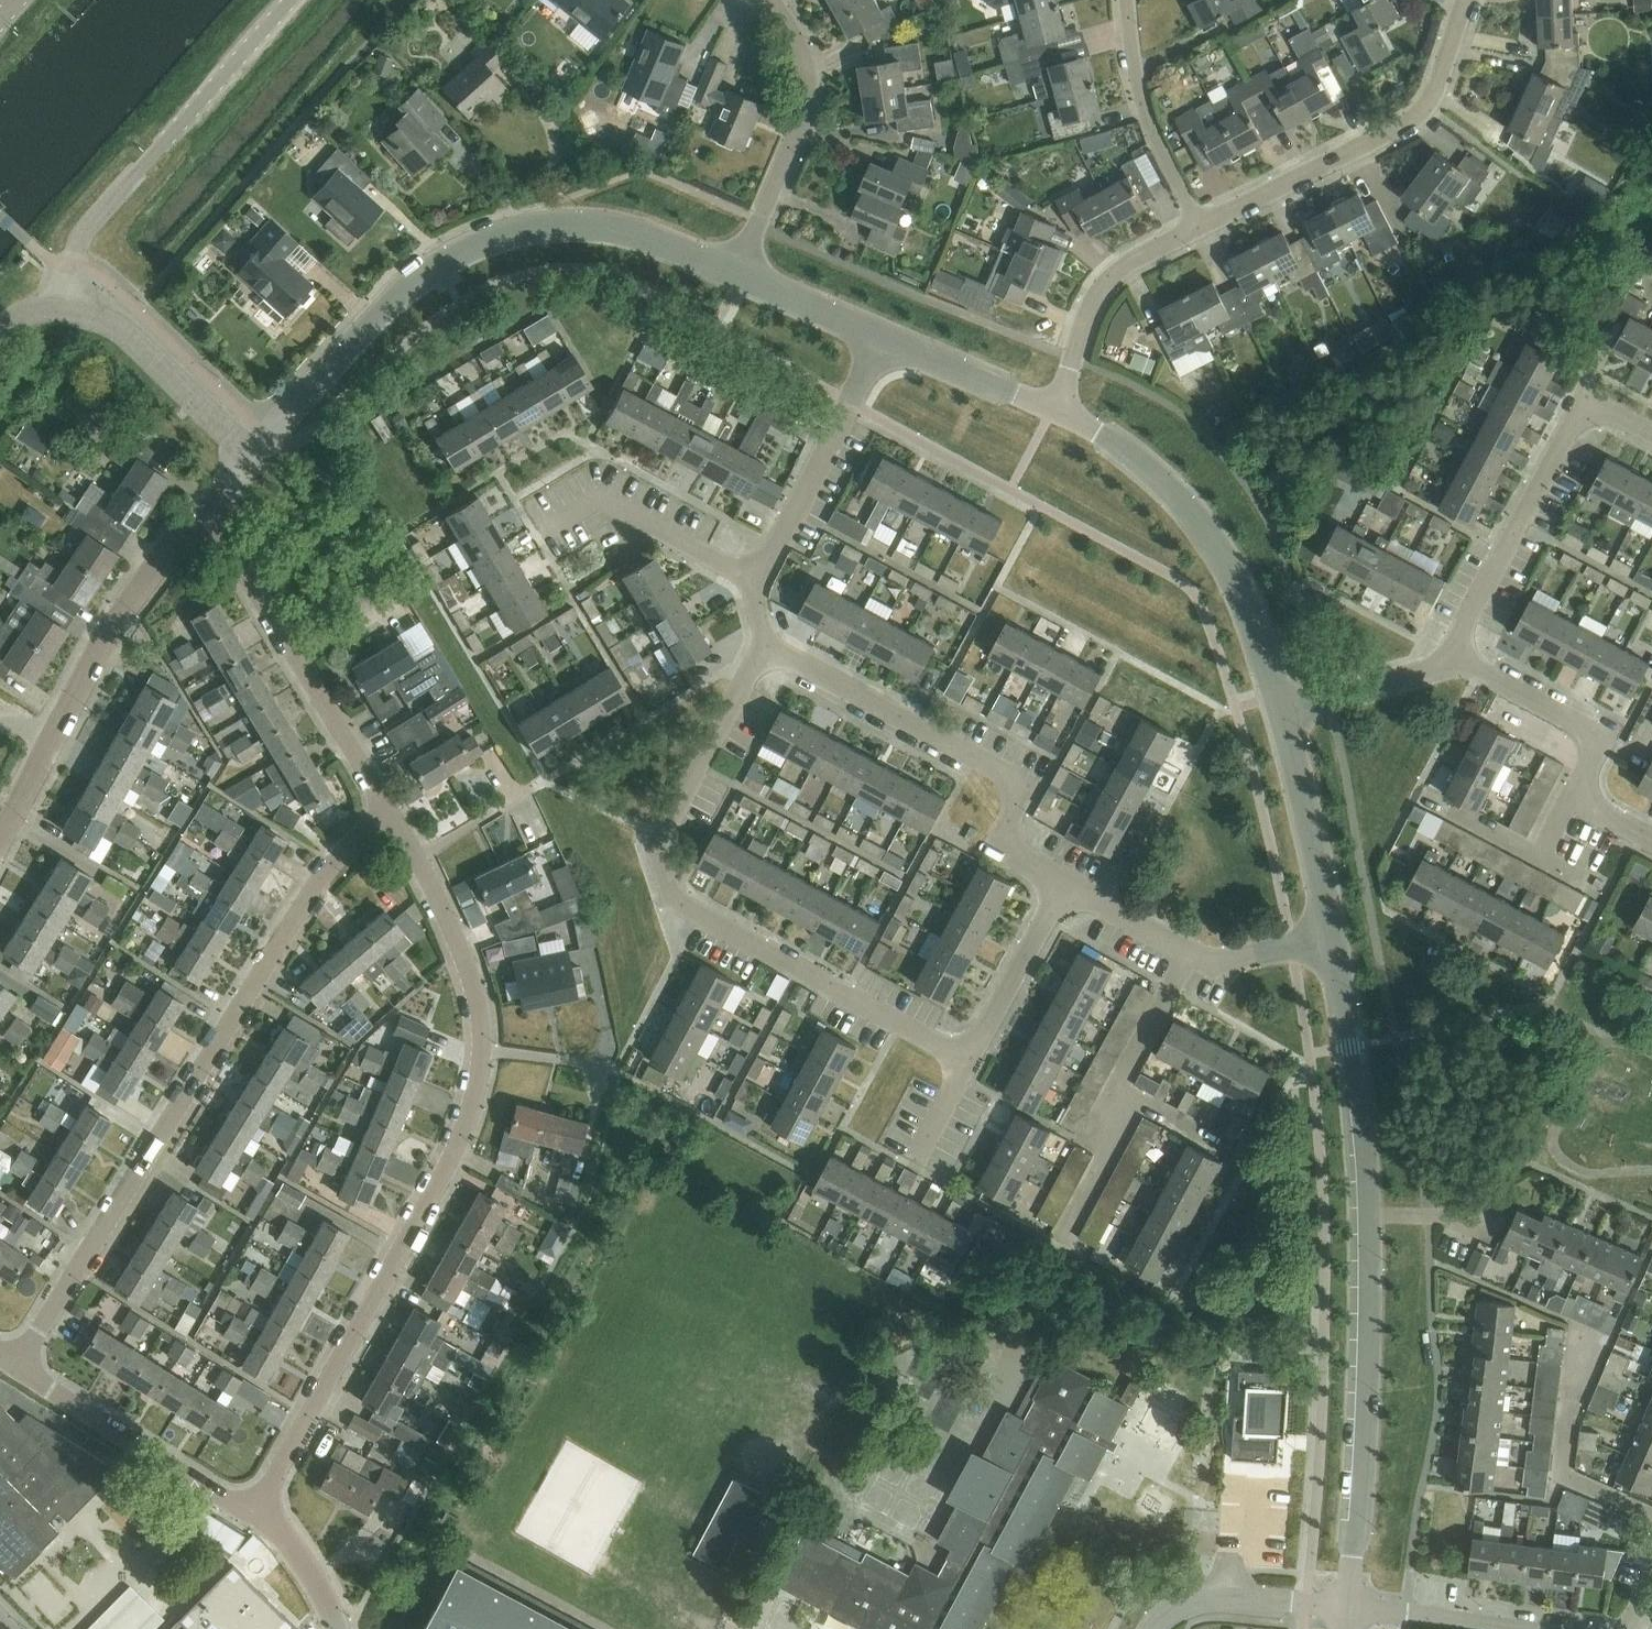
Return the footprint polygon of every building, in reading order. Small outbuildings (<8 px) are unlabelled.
[(624,0),(541,0),(556,12),(561,5),(601,38),(619,15),(621,17),(631,5),(624,0)] [(835,10),(853,0),(829,0),(835,10)] [(835,10),(850,35),(862,28),(869,41),(900,24),(890,6),(881,11),(875,0),(853,0),(835,10)] [(958,0),(942,0),(945,12),(960,8),(958,0)] [(1022,17),(1057,7),(1055,0),(988,0),(989,4),(995,8),(1018,1),(1022,17)] [(1230,0),(1195,0),(1189,3),(1202,28),(1230,12),(1237,24),(1262,10),(1256,0),(1233,0),(1231,1),(1230,0)] [(1390,0),(1373,0),(1364,4),(1353,10),(1362,26),(1342,37),(1353,57),(1365,51),(1368,57),(1387,47),(1377,28),(1400,16),(1392,1),(1391,1),(1390,0)] [(1536,16),(1572,14),(1572,0),(1535,0),(1536,16)] [(1630,12),(1651,11),(1651,0),(1630,0),(1630,12)] [(999,44),(1005,65),(1019,61),(1056,51),(1052,37),(1064,34),(1057,7),(1022,17),(1026,31),(1003,37),(999,44)] [(1573,34),(1572,14),(1536,16),(1537,47),(1551,47),(1552,63),(1578,69),(1578,34),(1573,34)] [(1325,26),(1312,33),(1319,46),(1332,39),(1325,26)] [(670,43),(647,33),(622,88),(658,104),(655,111),(672,119),(689,81),(673,73),(685,46),(671,40),(670,43)] [(1308,74),(1292,82),(1312,118),(1313,118),(1311,114),(1319,110),(1319,111),(1335,103),(1319,74),(1331,68),(1319,46),(1312,33),(1299,40),(1305,49),(1297,54),(1308,74)] [(964,47),(960,35),(948,38),(951,50),(964,47)] [(506,59),(487,36),(469,51),(475,58),(441,88),(467,119),(491,98),(497,104),(510,92),(492,71),(506,59)] [(864,94),(905,87),(903,72),(922,69),(918,42),(885,48),(887,63),(859,67),(864,94)] [(1019,61),(1024,78),(1037,74),(1039,83),(1035,84),(1038,98),(1056,93),(1092,84),(1084,56),(1059,63),(1056,51),(1019,61)] [(394,59),(381,54),(376,69),(389,73),(394,59)] [(777,75),(761,56),(749,66),(766,85),(777,75)] [(726,65),(712,59),(695,99),(721,110),(710,135),(720,140),(719,144),(731,149),(732,145),(742,149),(761,105),(728,91),(726,95),(715,90),(726,65)] [(1532,73),(1519,101),(1552,116),(1565,89),(1568,91),(1580,97),(1592,70),(1578,69),(1552,63),(1545,79),(1532,73)] [(1189,75),(1185,64),(1175,67),(1178,78),(1189,75)] [(1266,70),(1246,81),(1260,106),(1271,100),(1287,128),(1310,116),(1312,118),(1292,82),(1284,67),(1269,74),(1266,70)] [(1214,105),(1222,120),(1241,156),(1242,156),(1240,153),(1264,141),(1248,112),(1260,106),(1246,81),(1226,92),(1228,97),(1214,105)] [(1092,84),(1056,93),(1060,108),(1047,112),(1054,139),(1090,129),(1086,116),(1099,112),(1092,84)] [(905,87),(864,94),(868,121),(896,117),(899,132),(935,127),(931,100),(908,104),(905,87)] [(445,121),(418,89),(398,106),(404,114),(394,122),(399,127),(382,142),(410,174),(427,159),(431,163),(447,149),(432,132),(445,121)] [(1241,157),(1222,120),(1214,106),(1211,100),(1196,108),(1175,119),(1189,144),(1201,138),(1216,167),(1231,158),(1231,157),(1239,153),(1241,157)] [(1519,101),(1506,129),(1519,135),(1512,150),(1534,167),(1548,135),(1545,133),(1552,116),(1519,101)] [(936,165),(937,146),(923,146),(923,165),(936,165)] [(364,173),(337,149),(312,177),(323,187),(314,198),(334,216),(325,226),(348,246),(357,236),(381,210),(354,185),(364,173)] [(1419,174),(1452,199),(1462,207),(1464,203),(1471,203),(1483,187),(1481,183),(1489,173),(1466,154),(1457,166),(1437,151),(1419,174)] [(958,171),(960,158),(938,155),(936,168),(958,171)] [(900,207),(908,189),(917,193),(927,171),(899,158),(893,173),(871,163),(859,190),(863,192),(863,191),(900,207)] [(1100,190),(1117,222),(1145,207),(1138,194),(1150,188),(1134,158),(1121,165),(1127,176),(1100,190)] [(1441,213),(1452,199),(1419,174),(1402,198),(1422,213),(1412,225),(1436,243),(1453,221),(1441,213)] [(1032,200),(1008,182),(998,194),(1022,213),(1032,200)] [(1091,237),(1117,222),(1100,190),(1083,200),(1077,188),(1056,200),(1072,230),(1084,224),(1091,237)] [(903,208),(900,207),(863,191),(863,192),(852,216),(874,226),(867,241),(894,253),(905,230),(895,226),(903,208)] [(0,194),(0,213),(11,201),(2,192),(0,194)] [(1334,205),(1331,206),(1349,240),(1362,233),(1373,255),(1397,242),(1376,201),(1364,207),(1358,195),(1335,207),(1334,205)] [(1313,233),(1301,239),(1329,296),(1330,296),(1318,272),(1341,260),(1335,247),(1349,240),(1331,206),(1328,207),(1329,210),(1307,221),(1313,233)] [(1001,250),(1053,272),(1062,251),(1045,244),(1052,228),(1021,214),(1014,230),(1009,227),(1002,242),(1004,243),(1001,250)] [(296,243),(270,219),(252,240),(261,248),(238,273),(264,297),(258,305),(278,323),(312,286),(282,259),(296,243)] [(1255,244),(1273,278),(1286,271),(1293,284),(1302,279),(1307,289),(1314,286),(1321,300),(1329,296),(1301,239),(1289,245),(1282,233),(1259,245),(1258,243),(1255,244)] [(1273,278),(1255,244),(1252,246),(1253,248),(1230,260),(1242,284),(1230,290),(1247,323),(1264,314),(1257,302),(1265,298),(1259,285),(1273,278)] [(1044,293),(1053,272),(1001,250),(1015,257),(1010,267),(1000,263),(988,290),(1020,304),(1028,286),(1044,293)] [(966,280),(939,269),(932,287),(958,298),(966,280)] [(1247,323),(1230,290),(1219,296),(1212,284),(1190,295),(1189,293),(1186,295),(1204,329),(1217,322),(1223,334),(1247,323)] [(1204,329),(1186,295),(1183,297),(1184,299),(1161,310),(1167,322),(1155,328),(1172,361),(1196,349),(1207,349),(1212,346),(1204,329)] [(1636,299),(1628,295),(1619,313),(1626,317),(1636,299)] [(1636,364),(1651,334),(1651,329),(1637,321),(1646,304),(1637,299),(1627,318),(1629,319),(1612,350),(1636,364)] [(1396,313),(1401,330),(1417,325),(1411,308),(1396,313)] [(1519,339),(1527,343),(1513,368),(1547,385),(1545,389),(1562,398),(1567,389),(1550,380),(1559,362),(1552,357),(1558,346),(1525,328),(1519,339)] [(1651,372),(1651,334),(1636,364),(1651,372)] [(664,347),(647,339),(640,353),(656,362),(664,347)] [(548,369),(568,401),(591,387),(572,355),(555,365),(545,349),(536,355),(545,370),(548,369)] [(680,357),(670,352),(666,359),(676,364),(680,357)] [(1142,358),(1139,368),(1159,374),(1162,364),(1142,358)] [(526,382),(545,415),(568,401),(548,369),(545,370),(532,378),(523,362),(514,368),(523,384),(526,382)] [(1513,368),(1501,391),(1534,409),(1532,413),(1549,422),(1554,413),(1537,404),(1545,389),(1547,385),(1513,368)] [(647,401),(645,400),(630,392),(638,376),(629,372),(619,389),(622,391),(604,423),(628,436),(647,401)] [(523,428),(545,415),(526,382),(523,384),(510,392),(500,376),(491,381),(501,398),(503,396),(523,428)] [(652,448),(675,460),(693,426),(690,425),(676,417),(685,401),(683,400),(690,386),(683,382),(667,412),(669,414),(652,448)] [(1475,390),(1459,382),(1452,394),(1468,403),(1475,390)] [(628,436),(652,448),(669,414),(667,412),(653,405),(662,389),(653,385),(645,400),(647,401),(628,436)] [(1488,414),(1522,432),(1520,436),(1536,445),(1541,436),(1524,427),(1532,413),(1534,409),(1501,391),(1490,385),(1477,409),(1488,414)] [(500,442),(523,428),(503,396),(501,398),(487,406),(477,389),(469,395),(479,411),(481,410),(500,442)] [(751,395),(741,389),(734,403),(745,408),(751,395)] [(675,460),(698,473),(716,439),(714,437),(700,430),(717,397),(708,392),(699,409),(690,425),(693,426),(675,460)] [(793,416),(764,401),(756,416),(770,424),(784,432),(793,416)] [(478,456),(500,442),(481,410),(479,411),(465,419),(455,403),(446,409),(455,425),(458,423),(478,456)] [(1488,414),(1476,438),(1509,455),(1507,459),(1523,468),(1528,459),(1512,450),(1520,436),(1522,432),(1488,414)] [(379,415),(370,421),(385,443),(394,437),(379,415)] [(756,416),(737,450),(739,452),(721,485),(745,498),(746,496),(758,474),(763,465),(751,458),(770,424),(756,416)] [(458,423),(455,425),(442,433),(432,417),(423,423),(434,440),(436,439),(454,470),(478,456),(458,423)] [(698,473),(721,485),(739,452),(737,450),(723,443),(732,426),(722,421),(714,437),(716,439),(698,473)] [(1455,431),(1437,422),(1430,436),(1447,445),(1455,431)] [(121,483),(152,504),(169,479),(146,464),(155,450),(126,431),(110,456),(130,469),(121,483)] [(1476,438),(1464,461),(1497,478),(1494,482),(1512,491),(1517,482),(1499,473),(1507,459),(1509,455),(1476,438)] [(866,491),(890,504),(908,471),(884,458),(866,491)] [(1614,504),(1632,471),(1607,458),(1589,491),(1614,504)] [(1484,501),(1482,505),(1500,515),(1505,505),(1487,496),(1494,482),(1497,478),(1464,461),(1457,474),(1444,467),(1439,475),(1452,482),(1451,484),(1484,501)] [(908,471),(890,504),(913,517),(931,483),(908,471)] [(1637,517),(1651,489),(1651,482),(1632,471),(1614,504),(1637,517)] [(1360,483),(1340,472),(1335,481),(1355,492),(1358,487),(1374,496),(1379,486),(1363,477),(1360,483)] [(758,474),(746,496),(771,509),(783,487),(758,474)] [(79,510),(104,527),(113,513),(135,529),(152,504),(121,483),(112,497),(97,487),(91,483),(75,507),(79,510)] [(937,529),(955,496),(931,483),(913,517),(937,529)] [(1475,520),(1482,505),(1484,501),(1451,484),(1438,508),(1469,525),(1468,528),(1487,538),(1492,529),(1475,520)] [(1651,525),(1651,489),(1637,517),(1651,525)] [(1404,500),(1387,490),(1382,500),(1399,509),(1404,500)] [(955,496),(937,529),(960,542),(978,509),(955,496)] [(444,517),(458,541),(491,521),(477,497),(444,517)] [(1405,512),(1429,524),(1434,515),(1410,503),(1405,512)] [(978,509),(960,542),(984,555),(1002,522),(978,509)] [(104,527),(79,510),(70,523),(86,534),(69,558),(101,579),(118,555),(95,540),(104,527)] [(869,528),(835,510),(827,525),(861,543),(869,528)] [(1434,515),(1429,524),(1446,533),(1451,524),(1434,515)] [(472,563),(505,544),(491,521),(458,541),(472,563)] [(1320,558),(1345,571),(1362,538),(1338,525),(1320,558)] [(1585,542),(1568,533),(1563,542),(1580,551),(1585,542)] [(890,546),(873,537),(868,546),(885,555),(890,546)] [(1345,571),(1368,584),(1390,542),(1380,537),(1375,545),(1362,538),(1345,571)] [(429,558),(419,541),(410,547),(420,564),(429,558)] [(1368,584),(1391,596),(1409,563),(1387,551),(1391,543),(1390,542),(1368,584)] [(505,544),(472,563),(486,586),(518,566),(505,544)] [(863,554),(846,545),(841,554),(858,563),(863,554)] [(1610,555),(1592,546),(1588,555),(1606,564),(1610,555)] [(913,559),(896,550),(891,558),(909,567),(913,559)] [(1582,563),(1564,554),(1560,563),(1578,572),(1582,563)] [(69,558),(60,572),(45,562),(41,569),(29,561),(22,570),(0,556),(0,566),(11,574),(53,602),(62,589),(84,604),(101,579),(69,558)] [(886,567),(869,557),(864,566),(881,576),(886,567)] [(621,577),(635,601),(668,581),(654,558),(621,577)] [(1633,568),(1615,559),(1611,567),(1628,576),(1633,568)] [(936,572),(919,562),(914,570),(932,580),(936,572)] [(1409,563),(1391,596),(1416,609),(1433,576),(1409,563)] [(443,580),(433,564),(424,569),(433,586),(443,580)] [(518,566),(486,586),(499,608),(532,589),(518,566)] [(1605,575),(1588,566),(1583,575),(1601,584),(1605,575)] [(910,579),(892,569),(887,578),(904,588),(910,579)] [(1638,571),(1634,580),(1651,589),(1651,588),(1651,578),(1638,571)] [(11,574),(5,583),(12,588),(9,593),(36,611),(20,635),(50,655),(67,631),(44,616),(53,602),(11,574)] [(959,584),(942,575),(938,583),(954,592),(959,584)] [(1629,588),(1612,579),(1607,588),(1625,597),(1629,588)] [(668,581),(635,601),(649,624),(682,604),(668,581)] [(933,592),(915,582),(910,591),(928,601),(933,592)] [(823,629),(841,596),(817,583),(799,616),(823,629)] [(456,603),(446,587),(437,592),(447,609),(456,603)] [(532,589),(499,608),(513,632),(546,612),(532,589)] [(1635,591),(1630,600),(1647,609),(1651,600),(1635,591)] [(957,604),(940,595),(935,605),(952,614),(957,604)] [(864,609),(841,596),(823,629),(846,641),(864,609)] [(599,614),(589,597),(580,603),(591,619),(599,614)] [(1513,633),(1538,646),(1555,613),(1531,600),(1513,633)] [(203,646),(232,628),(218,604),(206,611),(199,601),(186,609),(206,643),(195,650),(189,641),(174,650),(180,660),(203,646)] [(663,646),(695,627),(682,604),(649,624),(663,646)] [(578,616),(573,608),(556,618),(561,627),(578,616)] [(470,626),(460,609),(451,615),(461,631),(470,626)] [(864,609),(846,641),(869,654),(887,621),(864,609)] [(1578,626),(1555,613),(1538,646),(1561,659),(1578,626)] [(614,637),(603,621),(595,627),(606,643),(614,637)] [(893,666),(910,634),(887,621),(869,654),(893,666)] [(554,630),(549,622),(533,632),(537,640),(542,638),(551,652),(561,646),(552,631),(554,630)] [(3,623),(0,627),(0,677),(2,678),(11,665),(34,680),(50,655),(20,635),(3,623)] [(1013,669),(1031,636),(1006,623),(988,656),(1013,669)] [(1602,638),(1578,626),(1561,659),(1584,671),(1602,638)] [(695,627),(663,646),(677,670),(709,650),(695,627)] [(221,667),(246,652),(232,628),(203,646),(180,660),(186,670),(213,654),(221,667)] [(484,649),(474,633),(465,638),(475,655),(484,649)] [(910,634),(893,666),(917,679),(935,647),(910,634)] [(532,644),(527,636),(510,646),(515,654),(532,644)] [(1031,636),(1013,669),(1036,682),(1054,649),(1031,636)] [(636,652),(627,638),(609,649),(619,665),(628,660),(626,658),(636,652)] [(1625,650),(1602,638),(1584,671),(1607,684),(1625,650)] [(399,639),(375,653),(400,694),(417,684),(431,675),(442,694),(454,688),(431,649),(412,661),(399,639)] [(540,662),(530,647),(519,654),(528,669),(540,662)] [(1077,661),(1054,649),(1036,682),(1059,694),(1077,661)] [(509,658),(504,650),(487,660),(492,668),(509,658)] [(1625,650),(1607,684),(1631,697),(1649,663),(1625,650)] [(261,675),(246,652),(221,667),(230,681),(202,698),(207,707),(232,693),(261,675)] [(400,694),(375,653),(352,667),(365,689),(361,691),(379,721),(398,710),(391,698),(382,704),(374,689),(381,684),(386,692),(395,687),(399,694),(400,694)] [(1077,661),(1059,694),(1083,708),(1101,674),(1077,661)] [(642,683),(631,666),(623,672),(633,688),(642,683)] [(586,682),(605,714),(628,700),(609,668),(586,682)] [(249,714),(275,699),(261,675),(232,693),(207,707),(213,716),(240,699),(249,714)] [(145,685),(131,710),(189,743),(194,735),(167,719),(181,694),(175,685),(170,682),(162,695),(145,685)] [(605,714),(586,682),(563,696),(582,728),(605,714)] [(458,688),(440,699),(448,712),(467,701),(458,688)] [(985,705),(967,695),(962,704),(980,714),(985,705)] [(540,710),(560,742),(582,728),(563,696),(540,710)] [(1109,702),(1100,697),(1091,712),(1093,713),(1091,717),(1098,721),(1109,702)] [(289,722),(275,699),(249,714),(263,737),(251,744),(246,736),(223,749),(228,758),(260,740),(289,722)] [(448,712),(440,699),(424,709),(432,722),(448,712)] [(413,715),(449,773),(482,753),(471,735),(460,741),(456,734),(442,742),(423,709),(413,715)] [(1008,718),(991,709),(987,717),(1004,727),(1008,718)] [(189,743),(131,710),(117,733),(148,751),(154,740),(165,746),(168,745),(183,754),(189,743)] [(560,742),(540,710),(517,724),(536,756),(560,742)] [(763,744),(788,757),(805,724),(781,711),(763,744)] [(425,787),(449,773),(413,715),(386,732),(396,749),(413,738),(423,754),(410,762),(425,787)] [(1129,744),(1162,762),(1175,738),(1142,720),(1129,744)] [(1096,726),(1087,721),(1077,738),(1086,743),(1096,726)] [(278,761),(303,745),(289,722),(260,740),(228,758),(229,759),(232,758),(234,762),(241,764),(269,747),(278,761)] [(1032,731),(1015,722),(1010,730),(1027,740),(1032,731)] [(1469,747),(1503,764),(1515,740),(1482,722),(1469,747)] [(829,737),(805,724),(788,757),(811,770),(829,737)] [(1057,731),(1044,724),(1033,743),(1050,752),(1055,743),(1052,741),(1057,731)] [(1112,754),(1120,736),(1105,729),(1097,747),(1112,754)] [(117,733),(104,757),(161,790),(166,782),(139,766),(148,751),(117,733)] [(811,770),(834,783),(852,750),(829,737),(811,770)] [(1082,748),(1073,743),(1063,760),(1073,765),(1082,748)] [(1149,786),(1162,762),(1129,744),(1116,768),(1149,786)] [(318,769),(303,745),(278,761),(266,769),(273,782),(258,791),(251,779),(225,795),(250,809),(289,787),(318,769)] [(1469,747),(1457,770),(1491,788),(1503,764),(1469,747)] [(852,750),(834,783),(857,795),(875,762),(852,750)] [(1546,755),(1533,780),(1551,789),(1564,765),(1546,755)] [(104,757),(90,781),(120,798),(127,787),(139,794),(141,791),(165,805),(170,796),(161,791),(161,790),(104,757)] [(220,764),(209,757),(204,765),(207,768),(204,773),(212,778),(220,764)] [(1637,788),(1651,796),(1651,761),(1637,788)] [(899,775),(875,762),(857,795),(881,808),(899,775)] [(768,772),(753,763),(742,784),(760,794),(764,785),(762,784),(768,772)] [(1069,771),(1060,766),(1051,784),(1059,788),(1069,771)] [(1149,786),(1116,768),(1104,791),(1137,809),(1149,786)] [(250,809),(251,810),(262,815),(284,801),(286,803),(299,795),(307,808),(332,793),(318,769),(289,787),(250,809)] [(1478,812),(1491,788),(1457,770),(1444,795),(1478,812)] [(881,808),(904,820),(922,788),(899,775),(881,808)] [(1551,789),(1533,780),(1521,803),(1539,813),(1551,789)] [(90,781),(76,805),(135,838),(139,830),(124,821),(125,819),(113,811),(120,798),(90,781)] [(789,798),(772,788),(766,798),(784,807),(789,798)] [(946,801),(922,788),(904,820),(928,834),(946,801)] [(1056,794),(1047,790),(1038,807),(1047,811),(1056,794)] [(1091,814),(1124,832),(1137,809),(1104,791),(1091,814)] [(762,806),(745,797),(740,806),(757,815),(762,806)] [(180,801),(169,820),(183,828),(194,809),(180,801)] [(812,811),(794,801),(789,810),(807,819),(812,811)] [(1527,835),(1539,813),(1521,803),(1509,826),(1527,835)] [(298,814),(281,804),(273,818),(290,828),(298,814)] [(129,847),(135,838),(76,805),(62,829),(76,837),(71,845),(87,855),(99,834),(112,841),(114,838),(129,847)] [(785,818),(767,809),(762,818),(780,827),(785,818)] [(204,821),(272,864),(287,840),(262,825),(253,840),(210,812),(204,821)] [(835,823),(818,814),(813,823),(830,832),(835,823)] [(860,820),(848,814),(836,835),(854,844),(858,835),(853,833),(860,820)] [(1083,841),(1111,856),(1124,832),(1091,814),(1083,829),(1073,823),(1066,837),(1080,845),(1083,841)] [(232,871),(257,887),(272,864),(204,821),(203,823),(194,817),(189,825),(204,835),(206,832),(216,839),(215,840),(230,850),(227,855),(238,861),(232,871)] [(1458,851),(1468,832),(1444,820),(1435,838),(1458,851)] [(808,830),(791,821),(786,830),(803,840),(808,830)] [(193,857),(202,839),(190,832),(181,850),(193,857)] [(1458,851),(1481,863),(1491,845),(1468,832),(1458,851)] [(721,880),(739,847),(715,833),(697,867),(721,880)] [(832,843),(813,833),(808,841),(827,851),(832,843)] [(882,848),(864,839),(860,848),(877,857),(882,848)] [(1491,845),(1481,863),(1505,876),(1514,857),(1491,845)] [(855,855),(837,846),(832,855),(850,864),(855,855)] [(739,847),(721,880),(745,892),(763,859),(739,847)] [(939,853),(930,849),(921,866),(930,871),(939,853)] [(906,860),(887,850),(882,859),(901,869),(906,860)] [(524,853),(499,865),(516,900),(528,931),(531,930),(522,911),(533,906),(524,886),(540,878),(534,864),(530,866),(524,853)] [(61,857),(46,881),(76,900),(88,907),(103,917),(109,907),(82,890),(91,876),(61,857)] [(1514,857),(1505,876),(1528,888),(1538,870),(1514,857)] [(878,868),(861,858),(856,867),(873,877),(878,868)] [(1430,904),(1448,871),(1423,858),(1406,891),(1430,904)] [(768,905),(786,872),(763,859),(745,892),(768,905)] [(167,895),(183,871),(170,863),(154,886),(167,895)] [(501,941),(528,931),(516,900),(499,865),(475,877),(480,887),(476,889),(484,906),(501,898),(510,917),(494,925),(501,941)] [(567,865),(551,871),(563,901),(555,905),(560,921),(588,911),(581,893),(580,894),(567,865)] [(979,867),(966,891),(999,909),(1012,885),(979,867)] [(228,933),(242,910),(217,895),(206,888),(211,879),(196,869),(184,888),(203,900),(195,912),(228,933)] [(1528,888),(1551,900),(1561,882),(1538,870),(1528,888)] [(232,871),(225,883),(216,878),(211,879),(206,888),(217,895),(242,910),(257,887),(232,871)] [(902,881),(884,871),(879,881),(897,890),(902,881)] [(1430,904),(1453,917),(1471,883),(1448,871),(1430,904)] [(768,905),(791,918),(809,884),(786,872),(768,905)] [(927,876),(918,872),(908,890),(917,895),(927,876)] [(76,900),(46,881),(32,905),(62,923),(76,900)] [(1585,895),(1561,882),(1551,900),(1575,913),(1585,895)] [(1471,883),(1453,917),(1477,929),(1494,896),(1471,883)] [(809,884),(791,918),(814,930),(832,897),(809,884)] [(999,909),(966,891),(953,914),(987,932),(999,909)] [(913,899),(905,895),(895,913),(904,917),(913,899)] [(1651,938),(1651,895),(1633,928),(1651,938)] [(1518,908),(1494,896),(1477,929),(1500,942),(1518,908)] [(814,930),(838,943),(856,910),(832,897),(814,930)] [(32,905),(17,928),(48,947),(62,923),(32,905)] [(88,907),(82,917),(97,926),(103,917),(88,907)] [(1541,921),(1518,908),(1500,942),(1523,954),(1541,921)] [(364,929),(403,975),(411,968),(400,955),(425,933),(405,910),(393,921),(385,911),(364,929)] [(880,923),(856,910),(838,943),(862,956),(880,923)] [(213,957),(228,933),(195,912),(195,913),(203,918),(196,930),(184,923),(181,926),(166,917),(162,924),(213,957)] [(595,946),(588,914),(571,917),(572,923),(560,926),(564,944),(577,941),(578,950),(595,946)] [(987,932),(953,914),(941,937),(974,956),(987,932)] [(901,923),(892,918),(883,935),(892,940),(901,923)] [(1565,934),(1541,921),(1523,954),(1548,967),(1565,934)] [(198,981),(213,957),(162,924),(154,936),(181,953),(174,965),(198,981)] [(69,973),(75,964),(59,954),(48,947),(17,928),(3,952),(33,970),(41,957),(69,973)] [(343,947),(361,968),(373,958),(394,982),(403,975),(364,929),(343,947)] [(536,937),(521,940),(524,953),(538,950),(536,937)] [(961,979),(974,956),(941,937),(928,960),(961,979)] [(164,947),(154,940),(144,956),(154,963),(164,947)] [(888,947),(880,942),(870,960),(878,965),(888,947)] [(64,945),(59,954),(75,964),(80,954),(64,945)] [(361,968),(343,947),(322,965),(340,986),(361,968)] [(566,950),(538,956),(540,962),(549,1002),(576,997),(573,984),(581,982),(578,966),(569,968),(566,950)] [(1079,954),(1066,978),(1099,996),(1112,972),(1079,954)] [(522,1008),(549,1002),(540,962),(538,956),(513,961),(522,1008)] [(961,979),(928,960),(915,985),(948,1003),(961,979)] [(322,965),(301,983),(319,1005),(328,997),(338,1008),(341,1005),(352,1018),(361,1011),(349,997),(340,986),(322,965)] [(702,966),(689,990),(722,1008),(735,984),(702,966)] [(1054,1001),(1087,1019),(1099,996),(1066,978),(1054,1001)] [(117,995),(168,1027),(184,1003),(158,987),(152,997),(127,981),(117,995)] [(17,996),(0,983),(0,1017),(17,996)] [(1135,983),(1121,1008),(1139,1018),(1153,993),(1135,983)] [(349,997),(361,1011),(370,1003),(358,989),(349,997)] [(722,1008),(689,990),(677,1013),(710,1031),(722,1008)] [(129,1035),(154,1050),(168,1027),(117,995),(116,995),(111,1002),(139,1019),(129,1035)] [(61,1011),(39,996),(29,1010),(51,1025),(61,1011)] [(1087,1019),(1054,1001),(1041,1024),(1074,1042),(1087,1019)] [(772,1011),(763,1007),(754,1024),(762,1029),(772,1011)] [(1139,1018),(1121,1008),(1109,1031),(1127,1041),(1139,1018)] [(792,1014),(783,1009),(773,1027),(783,1032),(792,1014)] [(664,1036),(697,1054),(710,1031),(677,1013),(664,1036)] [(429,1027),(401,1015),(394,1032),(422,1044),(429,1027)] [(18,1017),(11,1026),(24,1037),(32,1029),(18,1017)] [(1157,1054),(1181,1067),(1199,1034),(1175,1021),(1157,1054)] [(283,1027),(268,1051),(328,1089),(338,1071),(324,1073),(298,1057),(307,1042),(314,1046),(321,1034),(301,1022),(294,1034),(283,1027)] [(1028,1048),(1061,1066),(1074,1042),(1041,1024),(1028,1048)] [(24,1037),(11,1026),(3,1036),(16,1047),(24,1037)] [(81,1038),(64,1027),(43,1060),(66,1074),(70,1067),(65,1064),(81,1038)] [(759,1034),(750,1029),(740,1047),(749,1052),(759,1034)] [(810,1055),(843,1073),(856,1049),(823,1031),(810,1055)] [(1127,1041),(1109,1031),(1096,1054),(1114,1064),(1127,1041)] [(779,1038),(770,1033),(760,1051),(769,1056),(779,1038)] [(139,1073),(154,1050),(129,1035),(119,1050),(94,1034),(88,1042),(139,1073)] [(1181,1067),(1204,1080),(1222,1047),(1199,1034),(1181,1067)] [(697,1054),(664,1036),(651,1060),(684,1078),(697,1054)] [(124,1097),(139,1073),(88,1042),(82,1051),(97,1061),(96,1063),(107,1070),(100,1082),(124,1097)] [(358,1052),(420,1079),(431,1053),(404,1042),(399,1056),(369,1043),(368,1047),(361,1044),(358,1052)] [(1245,1059),(1222,1047),(1204,1080),(1227,1092),(1245,1059)] [(1061,1066),(1028,1048),(1016,1071),(1049,1089),(1061,1066)] [(328,1089),(268,1051),(253,1074),(278,1089),(286,1076),(314,1093),(312,1096),(319,1105),(328,1089)] [(383,1093),(409,1104),(420,1079),(358,1052),(357,1054),(363,1057),(360,1066),(389,1078),(383,1093)] [(747,1057),(738,1052),(728,1071),(737,1075),(747,1057)] [(1114,1064),(1096,1054),(1083,1078),(1102,1088),(1114,1064)] [(797,1079),(830,1096),(843,1073),(810,1055),(797,1079)] [(766,1061),(757,1057),(748,1075),(756,1080),(766,1061)] [(1245,1059),(1227,1092),(1252,1106),(1269,1072),(1245,1059)] [(1049,1089),(1016,1071),(1003,1095),(1036,1113),(1049,1089)] [(253,1074),(239,1097),(300,1136),(309,1122),(299,1116),(296,1121),(268,1104),(278,1089),(253,1074)] [(733,1082),(724,1077),(714,1095),(723,1100),(733,1082)] [(1102,1088),(1083,1078),(1071,1101),(1089,1111),(1102,1088)] [(1172,1083),(1163,1078),(1154,1096),(1163,1100),(1172,1083)] [(830,1096),(797,1079),(785,1102),(817,1120),(830,1096)] [(754,1085),(745,1080),(735,1098),(745,1103),(754,1085)] [(119,1095),(99,1083),(93,1092),(113,1104),(119,1095)] [(1196,1095),(1187,1091),(1177,1108),(1186,1113),(1196,1095)] [(372,1118),(398,1129),(409,1104),(383,1093),(377,1107),(364,1101),(363,1103),(346,1096),(343,1105),(360,1113),(372,1118)] [(239,1097),(224,1120),(249,1136),(256,1124),(282,1141),(289,1155),(300,1136),(239,1097)] [(1077,1133),(1089,1111),(1071,1101),(1059,1123),(1077,1133)] [(817,1120),(785,1102),(777,1116),(768,1112),(763,1121),(804,1144),(817,1120)] [(51,1103),(45,1112),(60,1122),(66,1112),(51,1103)] [(71,1128),(95,1144),(110,1119),(86,1104),(71,1128)] [(534,1140),(541,1111),(516,1104),(509,1129),(503,1127),(497,1150),(505,1152),(504,1153),(528,1159),(534,1140)] [(1217,1108),(1209,1104),(1201,1121),(1209,1125),(1217,1108)] [(343,1105),(338,1117),(355,1125),(360,1113),(343,1105)] [(541,1111),(534,1140),(553,1145),(549,1162),(560,1165),(564,1148),(576,1152),(584,1123),(541,1111)] [(60,1122),(45,1112),(38,1123),(53,1132),(60,1122)] [(1004,1138),(1037,1156),(1050,1132),(1017,1114),(1004,1138)] [(1243,1121),(1234,1116),(1225,1133),(1230,1136),(1225,1146),(1243,1155),(1248,1146),(1234,1138),(1243,1121)] [(1128,1144),(1145,1154),(1160,1127),(1143,1117),(1128,1144)] [(387,1155),(398,1129),(372,1118),(361,1143),(387,1155)] [(224,1120),(210,1143),(272,1183),(273,1182),(260,1175),(267,1164),(241,1148),(249,1136),(224,1120)] [(56,1152),(81,1167),(95,1144),(71,1128),(56,1152)] [(1037,1156),(1004,1138),(991,1161),(1024,1179),(1037,1156)] [(263,1200),(272,1183),(210,1143),(195,1167),(207,1175),(200,1186),(219,1198),(226,1187),(219,1182),(228,1168),(254,1185),(253,1188),(263,1200)] [(351,1168),(377,1180),(387,1155),(361,1143),(351,1168)] [(1145,1154),(1128,1144),(1116,1168),(1133,1177),(1145,1154)] [(321,1156),(338,1163),(343,1152),(326,1145),(325,1146),(321,1156)] [(1188,1145),(1175,1169),(1208,1187),(1221,1163),(1188,1145)] [(1061,1169),(1079,1179),(1092,1156),(1074,1146),(1061,1169)] [(297,1159),(333,1174),(338,1163),(321,1156),(303,1149),(302,1148),(297,1159)] [(22,1149),(16,1159),(31,1168),(37,1159),(22,1149)] [(814,1189),(838,1203),(856,1169),(861,1172),(869,1156),(860,1150),(851,1166),(832,1156),(814,1189)] [(56,1152),(42,1175),(66,1190),(81,1167),(56,1152)] [(31,1168),(16,1159),(10,1168),(25,1178),(22,1183),(32,1190),(27,1199),(52,1214),(66,1190),(42,1175),(31,1168)] [(1024,1179),(991,1161),(978,1186),(1011,1204),(1024,1179)] [(838,1203),(861,1215),(879,1182),(883,1184),(892,1168),(883,1163),(874,1179),(861,1172),(856,1169),(838,1203)] [(366,1205),(377,1180),(351,1168),(339,1194),(366,1205)] [(1133,1177),(1116,1168),(1103,1191),(1120,1200),(1133,1177)] [(1079,1179),(1061,1169),(1049,1193),(1066,1202),(1079,1179)] [(1162,1192),(1196,1210),(1208,1187),(1175,1169),(1162,1192)] [(522,1186),(501,1174),(495,1185),(518,1198),(522,1186)] [(902,1195),(906,1197),(915,1180),(906,1176),(898,1192),(883,1184),(879,1182),(861,1215),(885,1228),(902,1195)] [(582,1184),(558,1178),(552,1200),(577,1206),(582,1184)] [(306,1195),(283,1182),(275,1196),(298,1209),(306,1195)] [(885,1228),(908,1240),(926,1207),(930,1209),(939,1193),(930,1188),(921,1205),(906,1197),(902,1195),(885,1228)] [(157,1215),(182,1230),(197,1206),(172,1191),(157,1215)] [(1120,1200),(1103,1191),(1091,1214),(1108,1223),(1120,1200)] [(1150,1216),(1183,1234),(1196,1210),(1162,1192),(1150,1216)] [(465,1216),(491,1231),(500,1236),(515,1244),(521,1233),(497,1220),(504,1207),(479,1193),(465,1216)] [(1066,1202),(1049,1193),(1036,1216),(1054,1226),(1066,1202)] [(908,1240),(931,1253),(949,1220),(953,1222),(962,1205),(953,1200),(944,1217),(930,1209),(926,1207),(908,1240)] [(197,1206),(182,1230),(194,1238),(200,1229),(208,1214),(197,1206)] [(9,1207),(3,1217),(13,1224),(20,1214),(9,1207)] [(1528,1255),(1527,1255),(1542,1221),(1541,1221),(1516,1210),(1502,1243),(1500,1242),(1492,1259),(1503,1264),(1510,1248),(1528,1255)] [(949,1220),(931,1253),(955,1266),(972,1234),(975,1236),(985,1218),(976,1213),(967,1230),(953,1222),(949,1220)] [(0,1244),(0,1272),(11,1279),(26,1255),(12,1245),(29,1220),(20,1214),(13,1224),(3,1239),(0,1244)] [(1095,1247),(1108,1223),(1091,1214),(1078,1238),(1095,1247)] [(167,1254),(182,1230),(157,1215),(143,1238),(167,1254)] [(1528,1255),(1543,1262),(1543,1263),(1540,1262),(1536,1271),(1547,1276),(1569,1226),(1544,1215),(1541,1221),(1542,1221),(1527,1255),(1528,1255)] [(478,1254),(491,1231),(465,1216),(452,1240),(478,1254)] [(1137,1239),(1171,1257),(1183,1234),(1150,1216),(1137,1239)] [(288,1219),(283,1229),(335,1258),(349,1234),(324,1220),(315,1234),(288,1219)] [(567,1227),(553,1219),(544,1235),(559,1243),(567,1227)] [(1593,1236),(1569,1226),(1547,1276),(1548,1276),(1544,1285),(1554,1290),(1562,1271),(1560,1270),(1563,1263),(1578,1270),(1593,1236)] [(194,1238),(210,1247),(215,1239),(200,1229),(194,1238)] [(296,1268),(322,1282),(335,1258),(283,1229),(277,1239),(304,1255),(296,1268)] [(515,1244),(500,1236),(494,1248),(508,1256),(515,1244)] [(1617,1247),(1593,1236),(1578,1270),(1580,1271),(1576,1281),(1584,1284),(1588,1274),(1603,1281),(1617,1247)] [(143,1238),(128,1262),(192,1301),(196,1293),(158,1269),(167,1254),(143,1238)] [(210,1247),(194,1238),(187,1249),(203,1258),(210,1247)] [(1171,1257),(1137,1239),(1132,1250),(1124,1246),(1117,1259),(1158,1281),(1171,1257)] [(452,1240),(440,1262),(498,1296),(499,1295),(495,1293),(500,1285),(497,1279),(472,1265),(478,1254),(452,1240)] [(846,1247),(841,1255),(850,1259),(854,1251),(846,1247)] [(1617,1247),(1603,1281),(1618,1287),(1613,1298),(1623,1302),(1643,1258),(1617,1247)] [(1491,1257),(1475,1250),(1466,1271),(1482,1278),(1491,1257)] [(879,1254),(876,1266),(894,1271),(897,1259),(879,1254)] [(192,1301),(128,1262),(114,1285),(138,1300),(146,1287),(174,1304),(180,1294),(191,1302),(192,1301)] [(492,1307),(498,1296),(440,1262),(426,1286),(452,1301),(459,1289),(492,1307)] [(308,1306),(322,1282),(296,1268),(287,1283),(261,1268),(256,1277),(308,1306)] [(295,1330),(308,1306),(256,1277),(250,1286),(277,1301),(269,1315),(295,1330)] [(535,1288),(522,1281),(510,1303),(523,1310),(535,1288)] [(949,1290),(942,1304),(963,1314),(970,1300),(949,1290)] [(1585,1323),(1594,1301),(1579,1294),(1576,1300),(1570,1297),(1562,1313),(1585,1323)] [(1475,1328),(1511,1333),(1515,1305),(1478,1301),(1475,1328)] [(1611,1309),(1594,1301),(1585,1323),(1610,1334),(1618,1318),(1609,1314),(1611,1309)] [(521,1315),(507,1308),(492,1335),(506,1343),(521,1315)] [(414,1309),(400,1332),(426,1346),(439,1323),(414,1309)] [(128,1332),(138,1316),(129,1310),(119,1326),(128,1332)] [(1629,1312),(1622,1327),(1632,1331),(1639,1317),(1629,1312)] [(99,1318),(92,1313),(86,1322),(94,1327),(99,1318)] [(281,1354),(295,1330),(269,1315),(260,1330),(249,1324),(249,1326),(226,1313),(222,1320),(281,1354)] [(149,1323),(138,1316),(128,1332),(139,1339),(149,1323)] [(267,1379),(281,1354),(222,1320),(220,1323),(211,1318),(206,1327),(248,1351),(241,1364),(267,1379)] [(475,1345),(482,1331),(461,1319),(453,1333),(475,1345)] [(107,1366),(122,1341),(98,1326),(83,1351),(107,1366)] [(1547,1337),(1565,1339),(1567,1330),(1549,1327),(1547,1337)] [(1508,1359),(1511,1333),(1475,1328),(1472,1354),(1508,1359)] [(400,1332),(388,1355),(413,1369),(414,1369),(426,1376),(432,1365),(444,1371),(450,1360),(439,1353),(426,1346),(400,1332)] [(1562,1365),(1565,1339),(1547,1337),(1546,1345),(1541,1345),(1539,1363),(1562,1365)] [(175,1361),(185,1345),(176,1340),(166,1355),(175,1361)] [(146,1356),(122,1341),(107,1366),(130,1381),(146,1356)] [(445,1341),(439,1353),(450,1360),(457,1348),(445,1341)] [(185,1345),(175,1361),(185,1367),(195,1351),(185,1345)] [(1609,1360),(1626,1367),(1631,1358),(1613,1350),(1609,1360)] [(1472,1354),(1468,1381),(1505,1385),(1508,1359),(1472,1354)] [(388,1355),(375,1378),(424,1405),(430,1394),(407,1381),(413,1369),(388,1355)] [(153,1396),(169,1371),(146,1356),(130,1381),(153,1396)] [(804,1532),(776,1585),(859,1628),(982,1628),(1017,1564),(1026,1568),(1077,1474),(1090,1480),(1129,1408),(1096,1390),(1095,1391),(1089,1388),(1093,1381),(1055,1360),(1035,1398),(1036,1399),(1025,1420),(1006,1409),(981,1455),(974,1451),(947,1500),(956,1504),(937,1540),(952,1548),(937,1577),(915,1566),(910,1575),(867,1552),(861,1563),(804,1532)] [(1609,1360),(1599,1385),(1621,1394),(1628,1376),(1623,1374),(1626,1367),(1609,1360)] [(1535,1389),(1559,1392),(1562,1365),(1539,1363),(1535,1389)] [(211,1384),(222,1390),(232,1373),(222,1366),(211,1384)] [(177,1410),(192,1385),(169,1371),(153,1396),(177,1410)] [(241,1378),(232,1373),(222,1390),(230,1395),(241,1378)] [(375,1378),(361,1402),(376,1410),(370,1422),(437,1460),(444,1448),(387,1416),(394,1404),(423,1421),(430,1409),(424,1405),(375,1378)] [(1142,1386),(1131,1380),(1121,1399),(1131,1404),(1142,1386)] [(1505,1385),(1468,1381),(1465,1407),(1502,1411),(1505,1385)] [(177,1410),(200,1425),(216,1400),(192,1385),(177,1410)] [(1614,1410),(1621,1394),(1599,1385),(1588,1408),(1605,1415),(1608,1407),(1614,1410)] [(1286,1390),(1247,1387),(1245,1418),(1235,1418),(1232,1459),(1276,1462),(1278,1436),(1283,1436),(1286,1390)] [(1532,1416),(1555,1418),(1559,1392),(1535,1389),(1532,1416)] [(216,1400),(200,1425),(224,1440),(240,1415),(216,1400)] [(12,1574),(58,1529),(48,1520),(106,1463),(26,1412),(17,1421),(0,1404),(0,1559),(0,1560),(0,1571),(6,1565),(12,1571),(10,1572),(12,1574)] [(1638,1431),(1651,1437),(1651,1408),(1648,1406),(1638,1431)] [(1502,1411),(1465,1407),(1462,1433),(1498,1438),(1502,1411)] [(381,1429),(354,1414),(347,1427),(374,1442),(381,1429)] [(1552,1445),(1555,1418),(1532,1416),(1530,1433),(1536,1434),(1535,1443),(1552,1445)] [(1581,1440),(1597,1443),(1599,1433),(1582,1431),(1581,1440)] [(1638,1431),(1627,1455),(1651,1466),(1651,1437),(1638,1431)] [(1462,1433),(1459,1459),(1495,1464),(1495,1463),(1506,1465),(1509,1439),(1498,1438),(1462,1433)] [(1597,1443),(1581,1440),(1580,1449),(1597,1451),(1597,1443)] [(342,1500),(366,1458),(338,1443),(327,1462),(332,1465),(319,1488),(342,1500)] [(1549,1471),(1552,1445),(1535,1443),(1534,1451),(1528,1450),(1525,1468),(1549,1471)] [(1627,1455),(1616,1480),(1650,1495),(1651,1490),(1651,1466),(1627,1455)] [(436,1464),(423,1457),(413,1476),(425,1483),(436,1464)] [(405,1480),(366,1458),(342,1500),(366,1513),(378,1491),(394,1500),(405,1480)] [(1492,1491),(1495,1464),(1459,1459),(1455,1487),(1492,1491)] [(1549,1471),(1525,1468),(1523,1486),(1529,1486),(1528,1494),(1546,1497),(1549,1471)] [(762,1493),(734,1478),(694,1553),(723,1568),(742,1531),(752,1536),(767,1507),(758,1502),(762,1493)] [(1631,1488),(1617,1481),(1615,1487),(1629,1494),(1631,1488)] [(1564,1514),(1580,1522),(1589,1500),(1566,1490),(1559,1505),(1567,1509),(1564,1514)] [(1589,1500),(1580,1522),(1597,1530),(1600,1524),(1606,1527),(1614,1511),(1589,1500)] [(1495,1578),(1521,1582),(1526,1545),(1509,1543),(1510,1535),(1512,1535),(1517,1503),(1504,1501),(1499,1542),(1500,1542),(1495,1578)] [(1550,1507),(1532,1504),(1531,1514),(1549,1516),(1550,1507)] [(244,1538),(203,1511),(191,1528),(232,1555),(244,1538)] [(1468,1574),(1495,1578),(1500,1542),(1499,1542),(1482,1539),(1484,1521),(1472,1520),(1469,1539),(1472,1539),(1468,1574)] [(1521,1582),(1547,1585),(1552,1549),(1526,1545),(1521,1582)] [(1579,1545),(1578,1552),(1574,1582),(1575,1582),(1602,1585),(1603,1576),(1612,1577),(1623,1551),(1579,1545)] [(442,1549),(421,1587),(439,1597),(421,1628),(590,1628),(442,1549)] [(1578,1552),(1552,1549),(1547,1585),(1574,1589),(1575,1582),(1574,1582),(1578,1552)] [(181,1628),(291,1628),(295,1625),(233,1564),(178,1620),(184,1626),(181,1628)] [(132,1588),(91,1628),(154,1628),(163,1619),(132,1588)]
